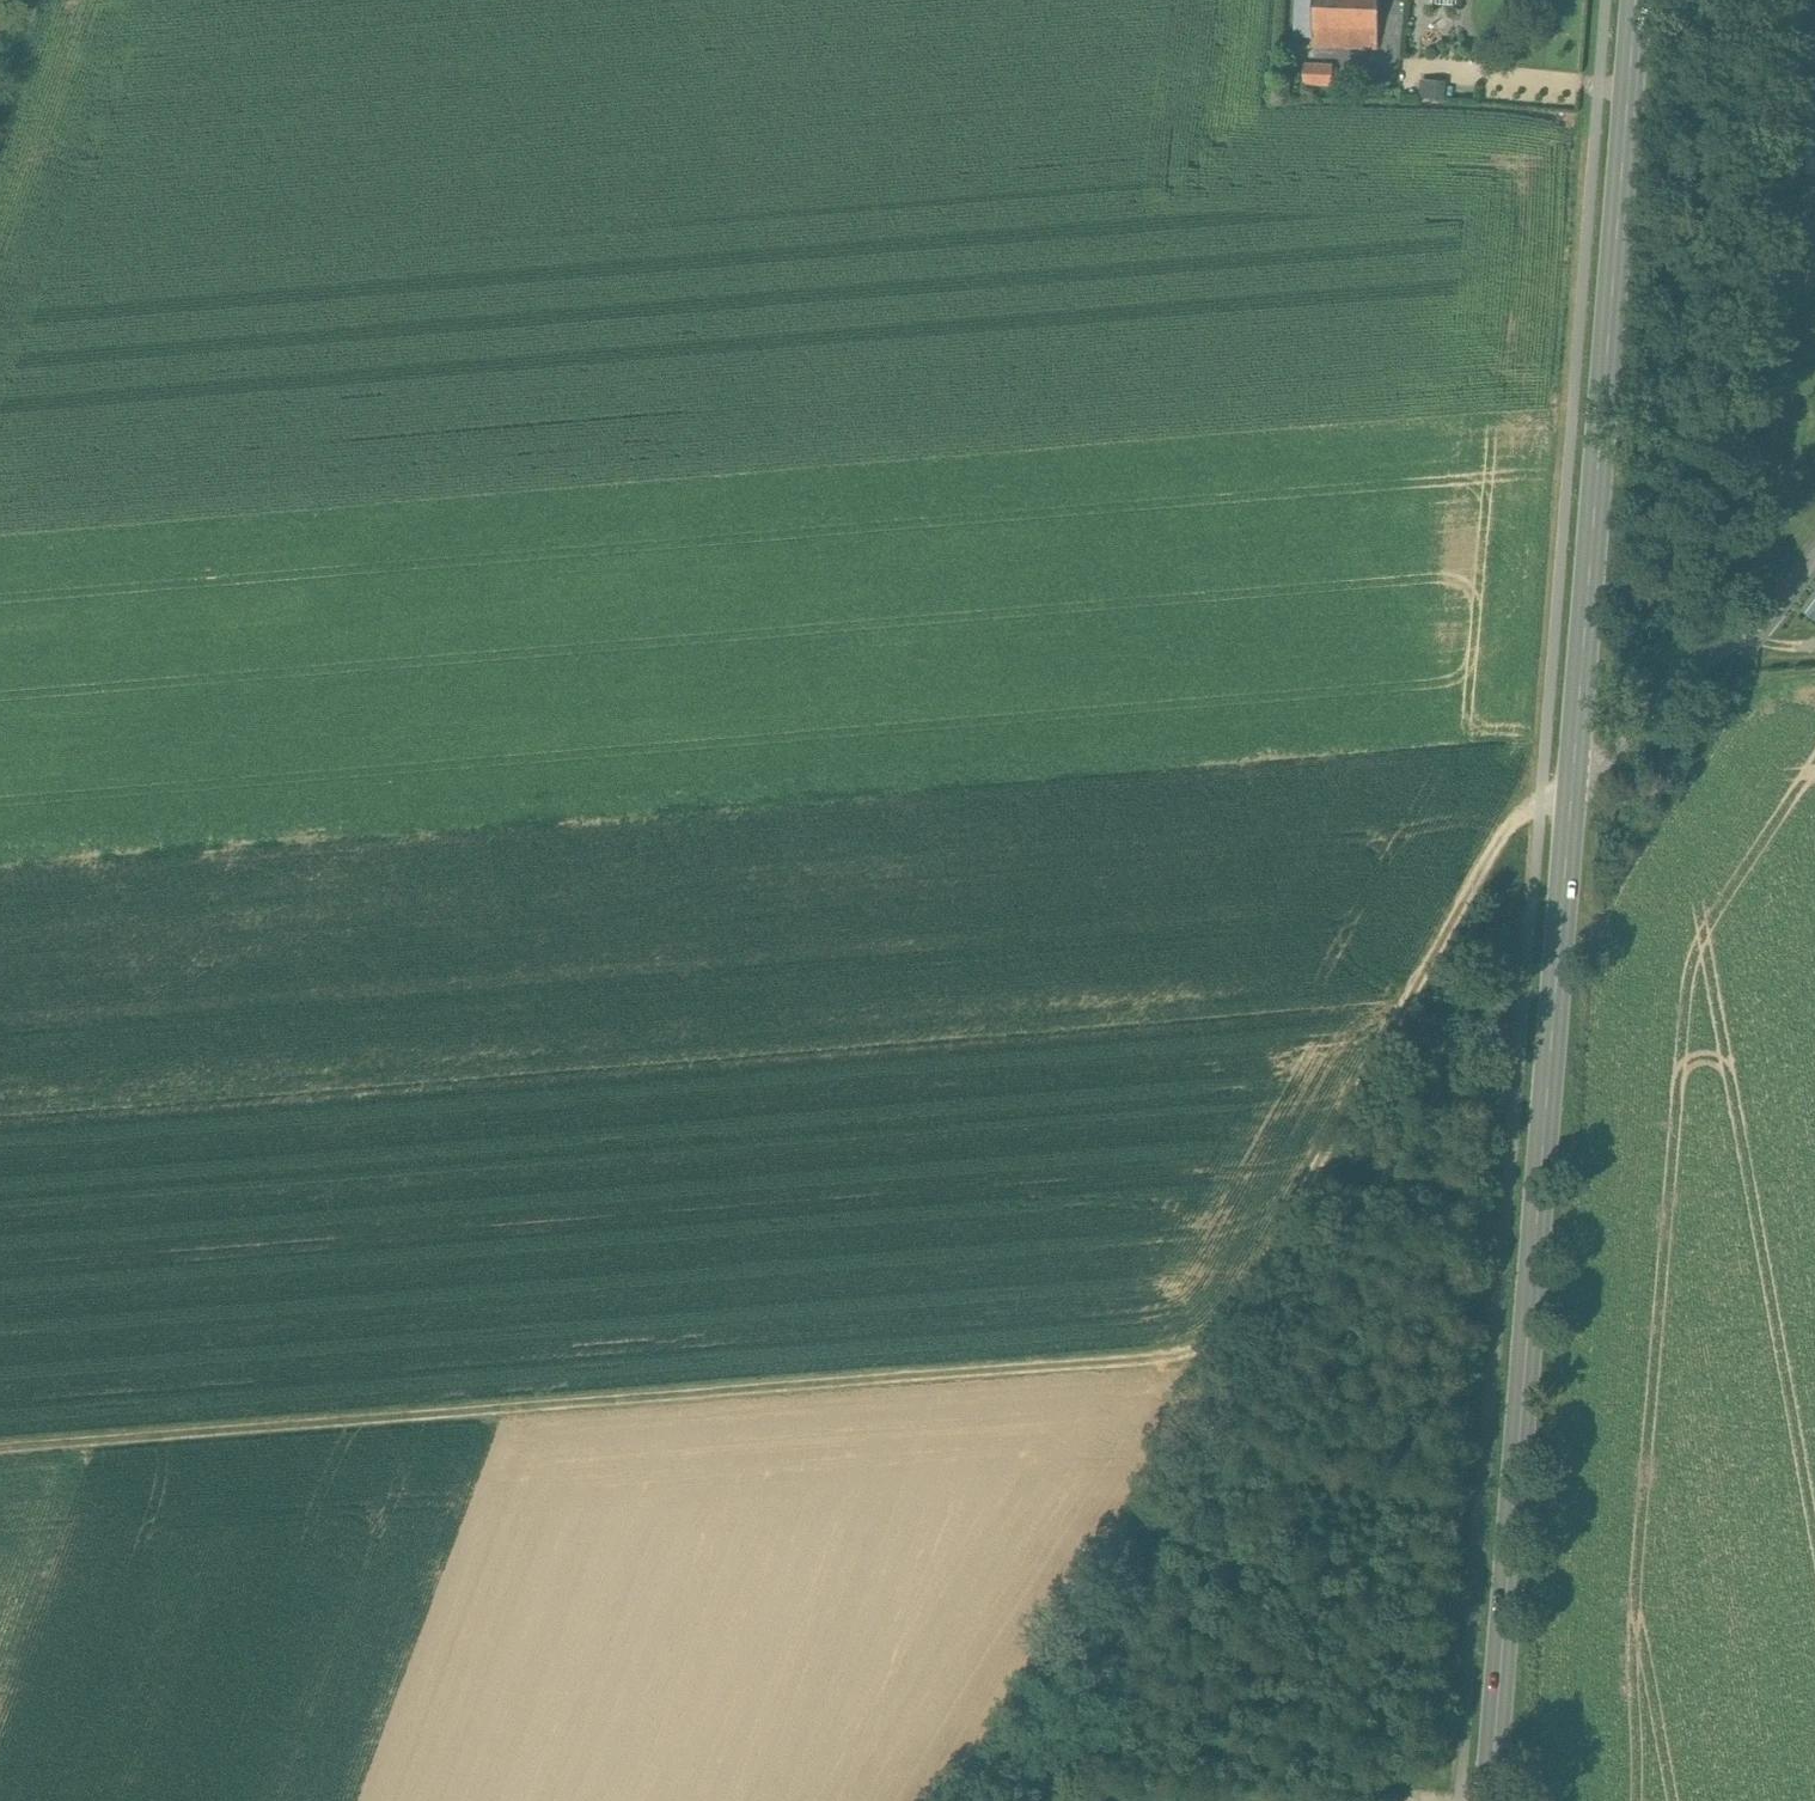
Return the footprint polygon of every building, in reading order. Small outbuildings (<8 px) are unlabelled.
[(1296,38),(1312,38),(1313,0),(1298,0),(1296,38)] [(1312,38),(1311,46),(1378,49),(1379,0),(1313,0),(1312,38)] [(1333,66),(1304,65),(1303,84),(1332,85),(1333,66)] [(1424,79),(1424,98),(1446,98),(1447,79),(1424,79)] [(1786,173),(1806,174),(1814,174),(1814,132),(1809,132),(1788,132),(1786,173)]
